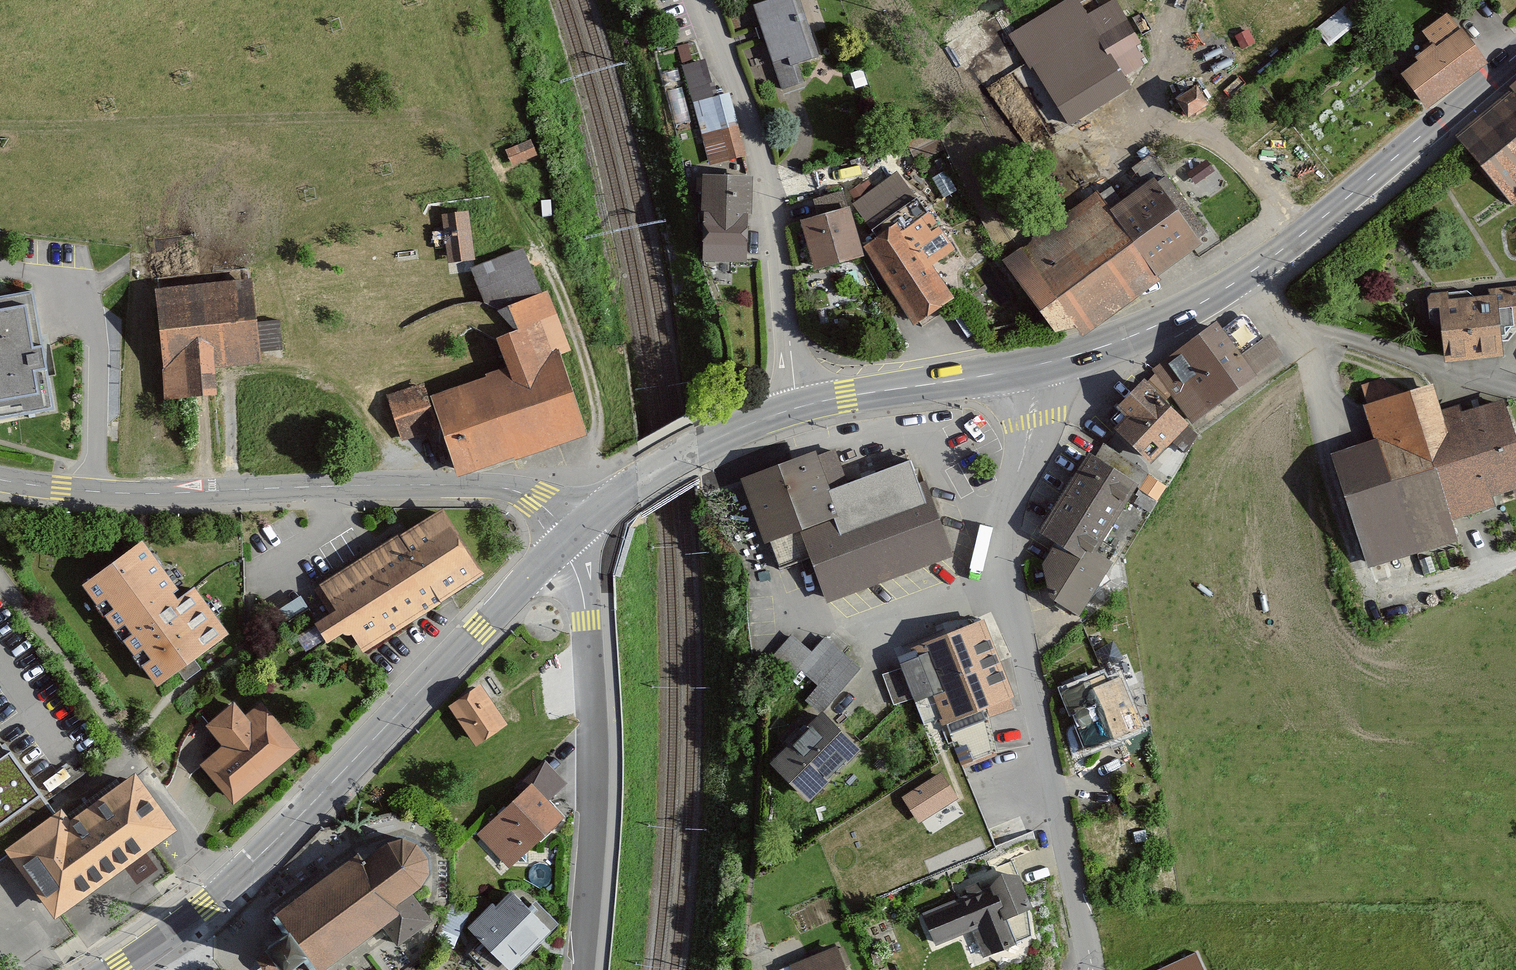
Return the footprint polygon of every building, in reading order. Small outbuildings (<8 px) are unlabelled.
[(757,3),(781,86),(825,74),(805,0),(770,0),(757,3)] [(1017,34),(1072,117),(1133,77),(1130,72),(1152,57),(1115,1),(1092,17),(1081,0),(1069,0),(1017,34)] [(1201,14),(1254,78),(1313,29),(1289,0),(1218,0),(1201,14)] [(1332,46),(1358,25),(1344,8),(1318,29),(1332,46)] [(1449,10),(1424,30),(1437,47),(1402,75),(1428,108),(1489,59),(1449,10)] [(685,65),(703,135),(726,129),(730,145),(744,142),(731,93),(718,97),(708,59),(685,65)] [(1197,85),(1176,98),(1187,117),(1208,104),(1197,85)] [(1458,136),(1515,202),(1515,201),(1515,87),(1458,136)] [(530,140),(507,150),(514,164),(536,154),(530,140)] [(1101,188),(1005,259),(1063,337),(1085,321),(1093,331),(1213,243),(1161,171),(1114,206),(1101,188)] [(898,173),(855,208),(871,229),(915,194),(898,173)] [(754,178),(708,175),(702,257),(748,260),(754,178)] [(552,202),(541,202),(541,215),(552,215),(552,202)] [(855,208),(801,218),(810,266),(864,256),(863,249),(855,208)] [(470,213),(441,217),(447,264),(475,261),(470,213)] [(904,221),(863,249),(917,327),(957,299),(904,221)] [(505,307),(542,294),(521,250),(471,269),(486,305),(514,333),(505,307)] [(255,278),(152,284),(159,400),(222,396),(220,362),(260,360),(255,278)] [(1438,292),(1444,363),(1511,357),(1509,323),(1515,322),(1515,286),(1438,292)] [(0,297),(0,420),(59,410),(37,290),(0,297)] [(428,379),(389,392),(404,438),(445,424),(461,472),(582,432),(555,353),(566,349),(547,293),(542,294),(505,307),(514,333),(500,337),(511,369),(433,395),(428,379)] [(261,350),(281,350),(282,317),(261,317),(261,350)] [(1242,354),(1217,321),(1152,370),(1192,424),(1283,355),(1268,335),(1242,354)] [(1360,383),(1377,438),(1336,451),(1373,570),(1464,543),(1456,518),(1503,504),(1500,494),(1515,489),(1515,420),(1510,400),(1452,417),(1442,383),(1393,398),(1386,375),(1360,383)] [(1116,405),(1127,417),(1114,429),(1147,464),(1188,425),(1144,378),(1116,405)] [(839,445),(743,478),(773,565),(815,551),(829,592),(946,552),(918,469),(915,460),(851,481),(839,445)] [(1038,531),(1081,558),(1088,563),(1095,551),(1139,484),(1089,452),(1038,531)] [(1149,475),(1139,489),(1156,500),(1166,486),(1149,475)] [(351,634),(364,652),(488,573),(444,507),(320,585),(340,611),(319,623),(332,644),(351,634)] [(151,539),(91,583),(164,682),(231,632),(197,586),(190,591),(151,539)] [(1112,562),(1095,551),(1088,563),(1081,558),(1054,600),(1078,616),(1112,562)] [(901,666),(911,693),(916,692),(927,719),(1011,687),(984,615),(909,643),(912,652),(898,658),(901,666)] [(793,634),(771,658),(793,677),(801,668),(818,683),(845,654),(826,636),(812,651),(793,634)] [(1128,653),(1061,679),(1089,750),(1148,726),(1129,678),(1137,675),(1128,653)] [(860,668),(845,654),(818,683),(808,694),(823,708),(833,697),(860,668)] [(895,700),(911,693),(901,666),(884,673),(895,700)] [(485,681),(452,702),(479,743),(512,721),(485,681)] [(239,700),(211,724),(227,742),(205,761),(239,801),(301,747),(263,703),(251,714),(239,700)] [(858,750),(819,713),(770,764),(810,801),(858,750)] [(0,754),(0,850),(8,844),(55,808),(8,748),(0,754)] [(947,769),(907,793),(922,819),(962,795),(947,769)] [(55,808),(8,844),(62,914),(176,825),(136,774),(74,822),(66,803),(55,808)] [(536,780),(479,834),(512,869),(570,815),(536,780)] [(275,917),(288,933),(269,948),(287,969),(292,969),(308,957),(317,969),(321,969),(384,925),(398,944),(429,921),(410,895),(420,886),(427,874),(426,859),(415,846),(404,842),(390,846),(362,868),(354,859),(275,917)] [(1025,868),(928,903),(941,939),(969,930),(979,957),(1023,941),(1013,914),(1039,904),(1025,868)] [(497,901),(472,926),(515,969),(562,922),(523,884),(502,906),(497,901)] [(794,960),(798,969),(857,969),(846,940),(794,960)]
